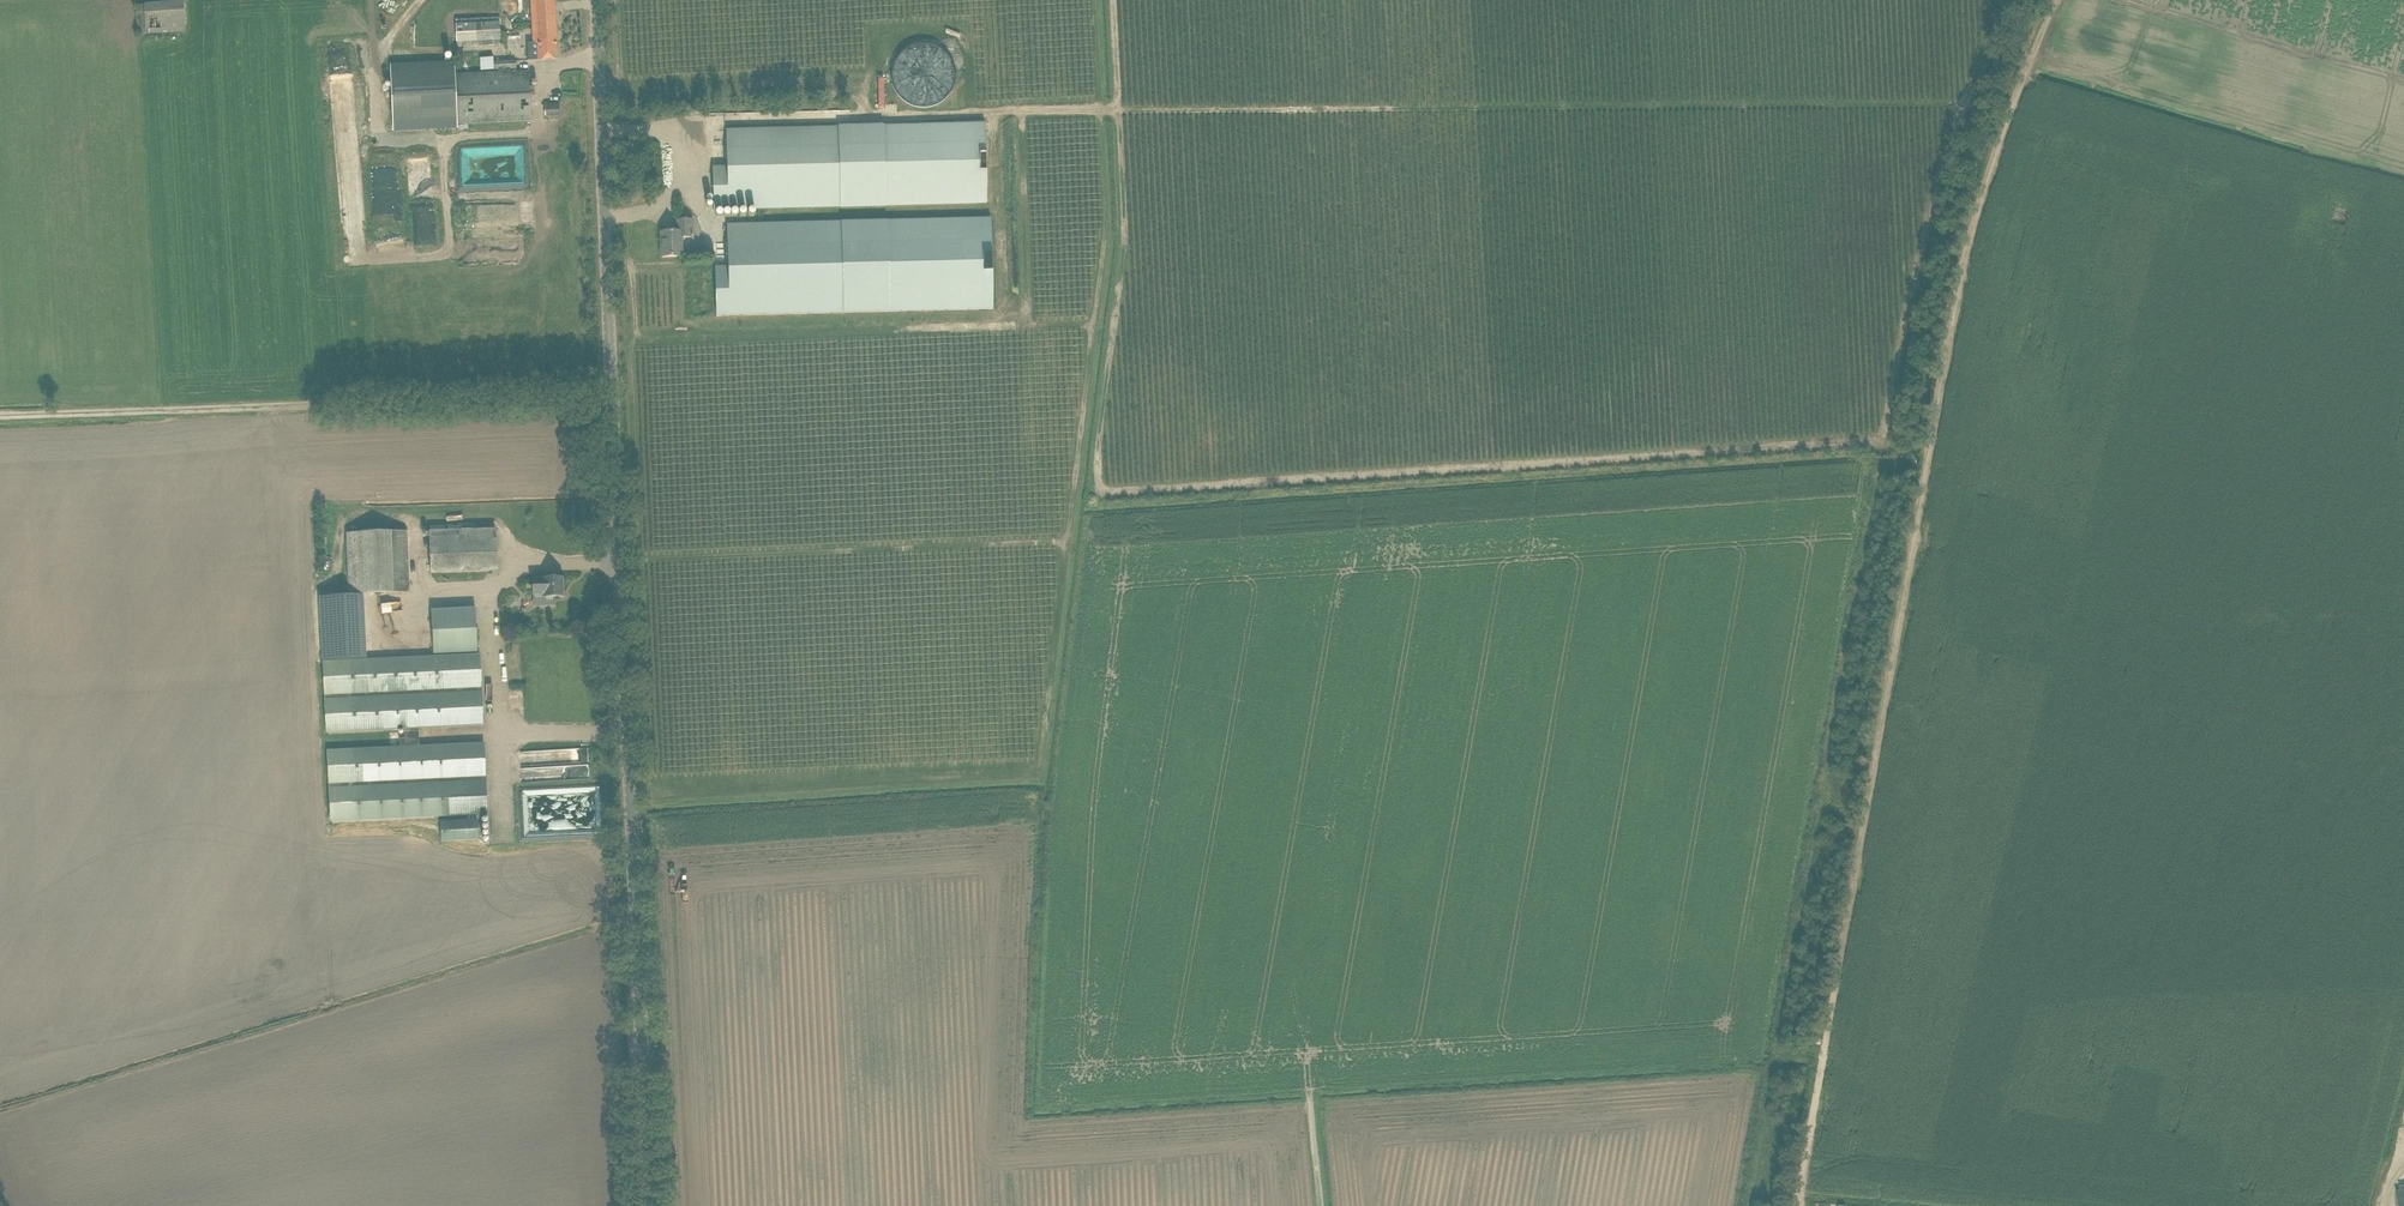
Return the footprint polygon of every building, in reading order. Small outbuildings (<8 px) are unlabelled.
[(533,43),(527,44),(528,61),(557,60),(554,0),(531,0),(533,43)] [(136,5),(137,35),(185,33),(184,2),(136,5)] [(455,20),(457,48),(501,45),(499,17),(455,20)] [(896,44),(892,100),(951,105),(955,49),(896,44)] [(516,69),(516,61),(486,62),(487,70),(516,69)] [(531,121),(528,71),(455,75),(454,65),(390,68),(393,129),(457,126),(457,124),(531,121)] [(560,101),(544,103),(546,116),(562,114),(560,101)] [(986,203),(984,124),(726,131),(727,167),(712,167),(713,210),(986,203)] [(992,309),(990,218),(727,225),(728,267),(715,268),(716,316),(992,309)] [(661,233),(661,257),(682,257),(681,238),(694,237),(693,221),(677,221),(677,232),(661,233)] [(430,533),(431,573),(497,571),(496,541),(495,541),(495,531),(430,533)] [(349,535),(351,597),(363,596),(410,595),(407,532),(349,535)] [(532,606),(553,606),(553,598),(563,597),(563,588),(565,587),(565,581),(562,580),(562,577),(542,578),(531,579),(532,606)] [(351,597),(319,598),(322,661),(366,659),(363,596),(351,597)] [(431,611),(433,654),(477,652),(475,609),(431,611)] [(323,662),(326,734),(404,729),(418,729),(481,726),(479,692),(477,692),(477,689),(479,689),(477,655),(323,662)] [(510,699),(524,698),(523,688),(510,689),(510,699)] [(327,750),(330,822),(485,814),(483,781),(481,781),(481,777),(483,777),(482,744),(419,746),(418,729),(404,729),(405,739),(400,739),(400,747),(327,750)] [(574,775),(589,775),(589,765),(574,766),(574,775)] [(477,820),(440,822),(441,842),(478,840),(477,820)] [(2395,1191),(2398,1205),(2403,1205),(2403,1186),(2399,1187),(2399,1190),(2395,1191)]
